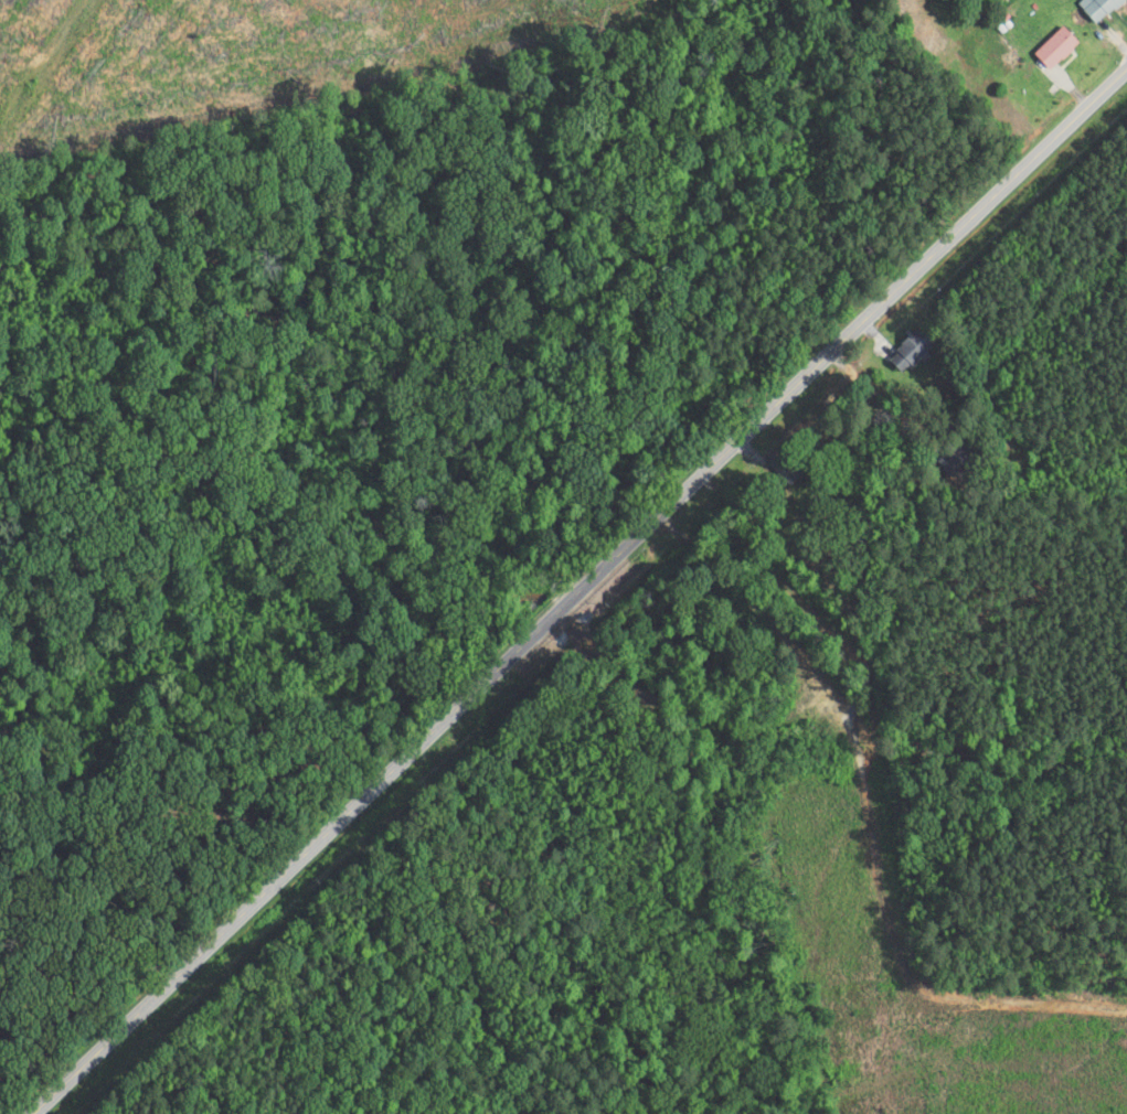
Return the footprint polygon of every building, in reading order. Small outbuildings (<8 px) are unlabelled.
[(1033,55),(1050,71),(1078,43),(1061,27),(1033,55)] [(931,340),(915,327),(886,361),(902,374),(931,340)] [(974,460),(964,442),(937,459),(947,477),(974,460)]
